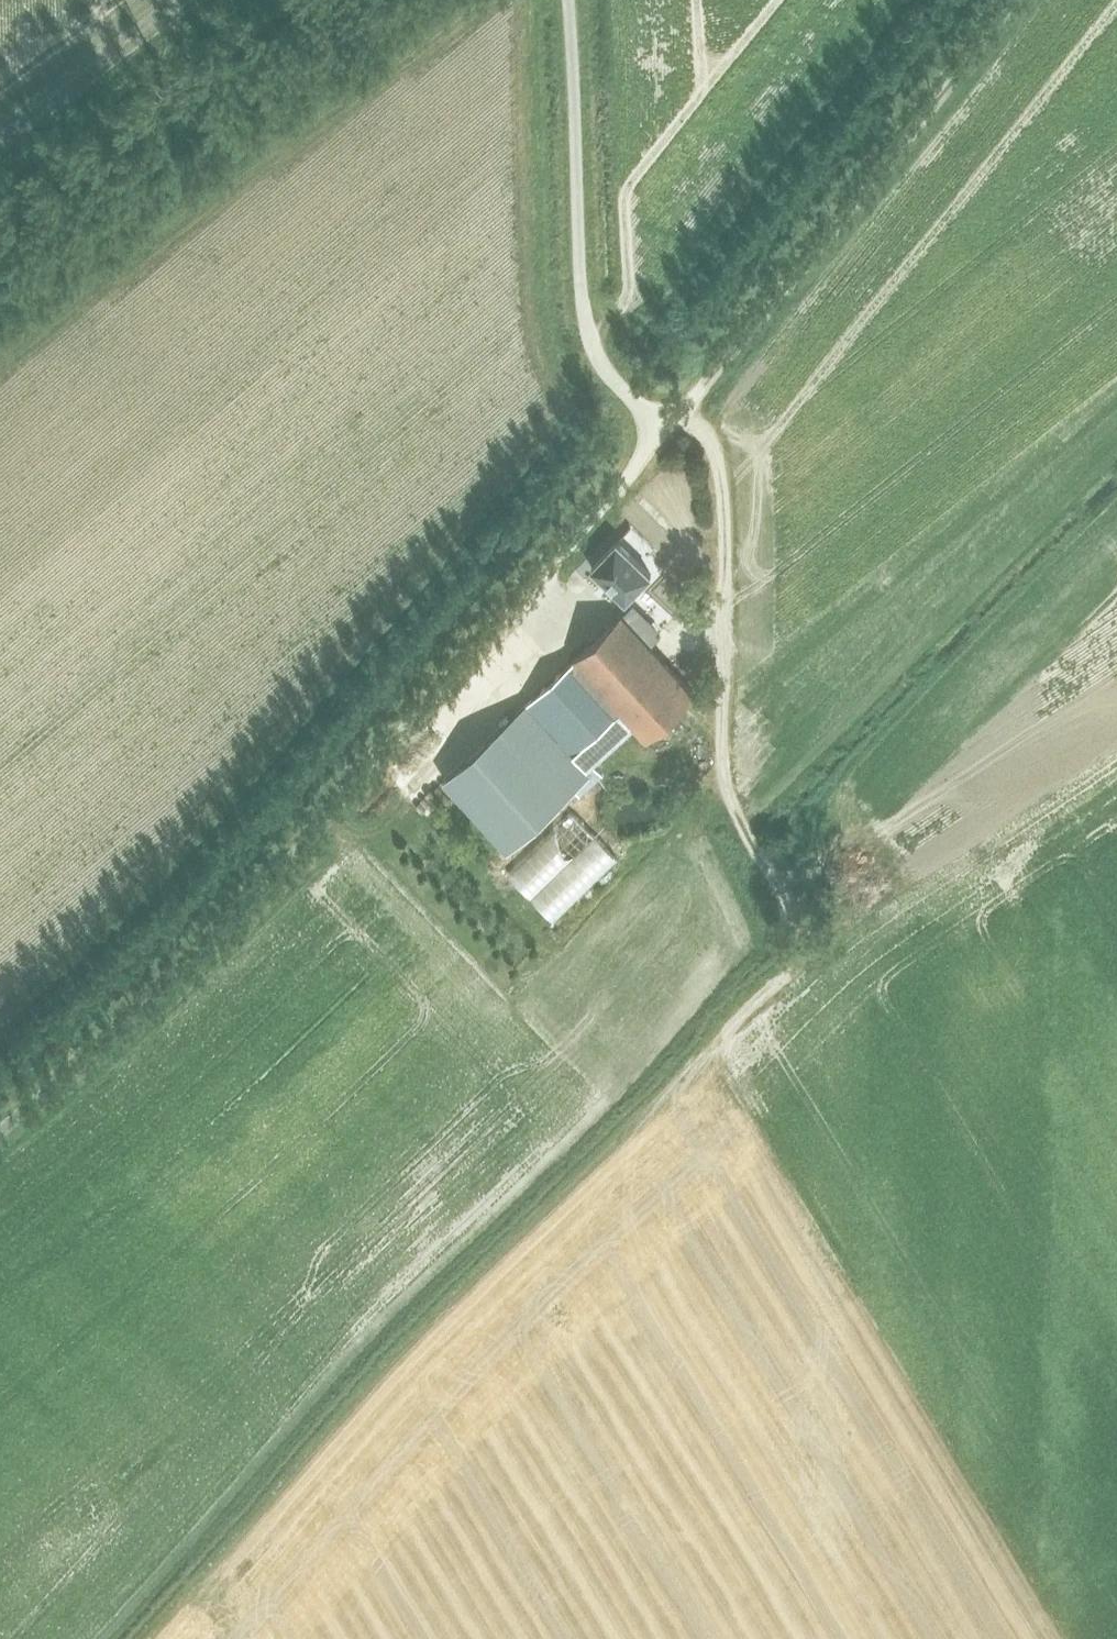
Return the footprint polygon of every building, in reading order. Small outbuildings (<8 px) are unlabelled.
[(616,539),(591,564),(625,598),(650,573),(616,539)] [(620,614),(573,657),(575,659),(635,724),(637,726),(647,737),(694,694),(620,614)] [(575,659),(532,698),(594,765),(637,726),(635,724),(575,659)] [(532,698),(443,778),(462,799),(504,846),(594,765),(532,698)]
